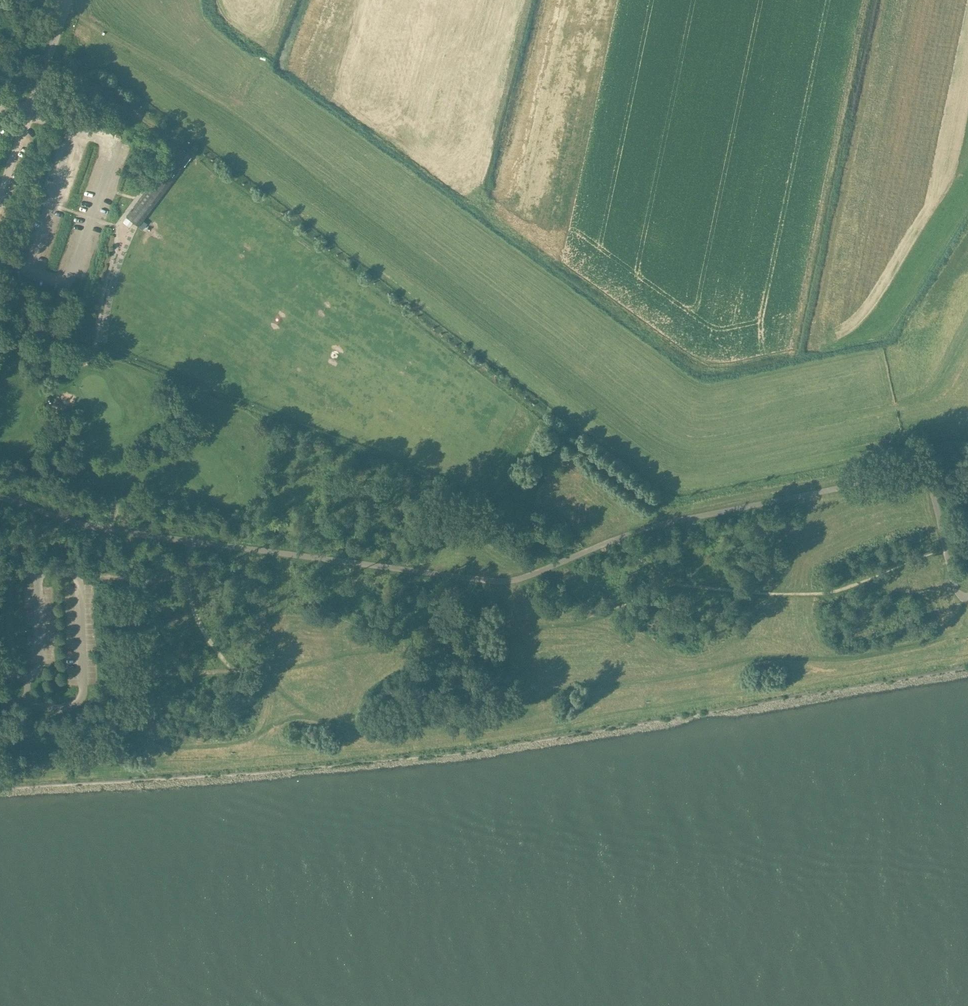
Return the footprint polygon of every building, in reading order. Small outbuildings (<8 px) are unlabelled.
[(191,155),(180,147),(127,216),(139,225),(138,225),(142,229),(147,224),(142,220),(191,155)]
